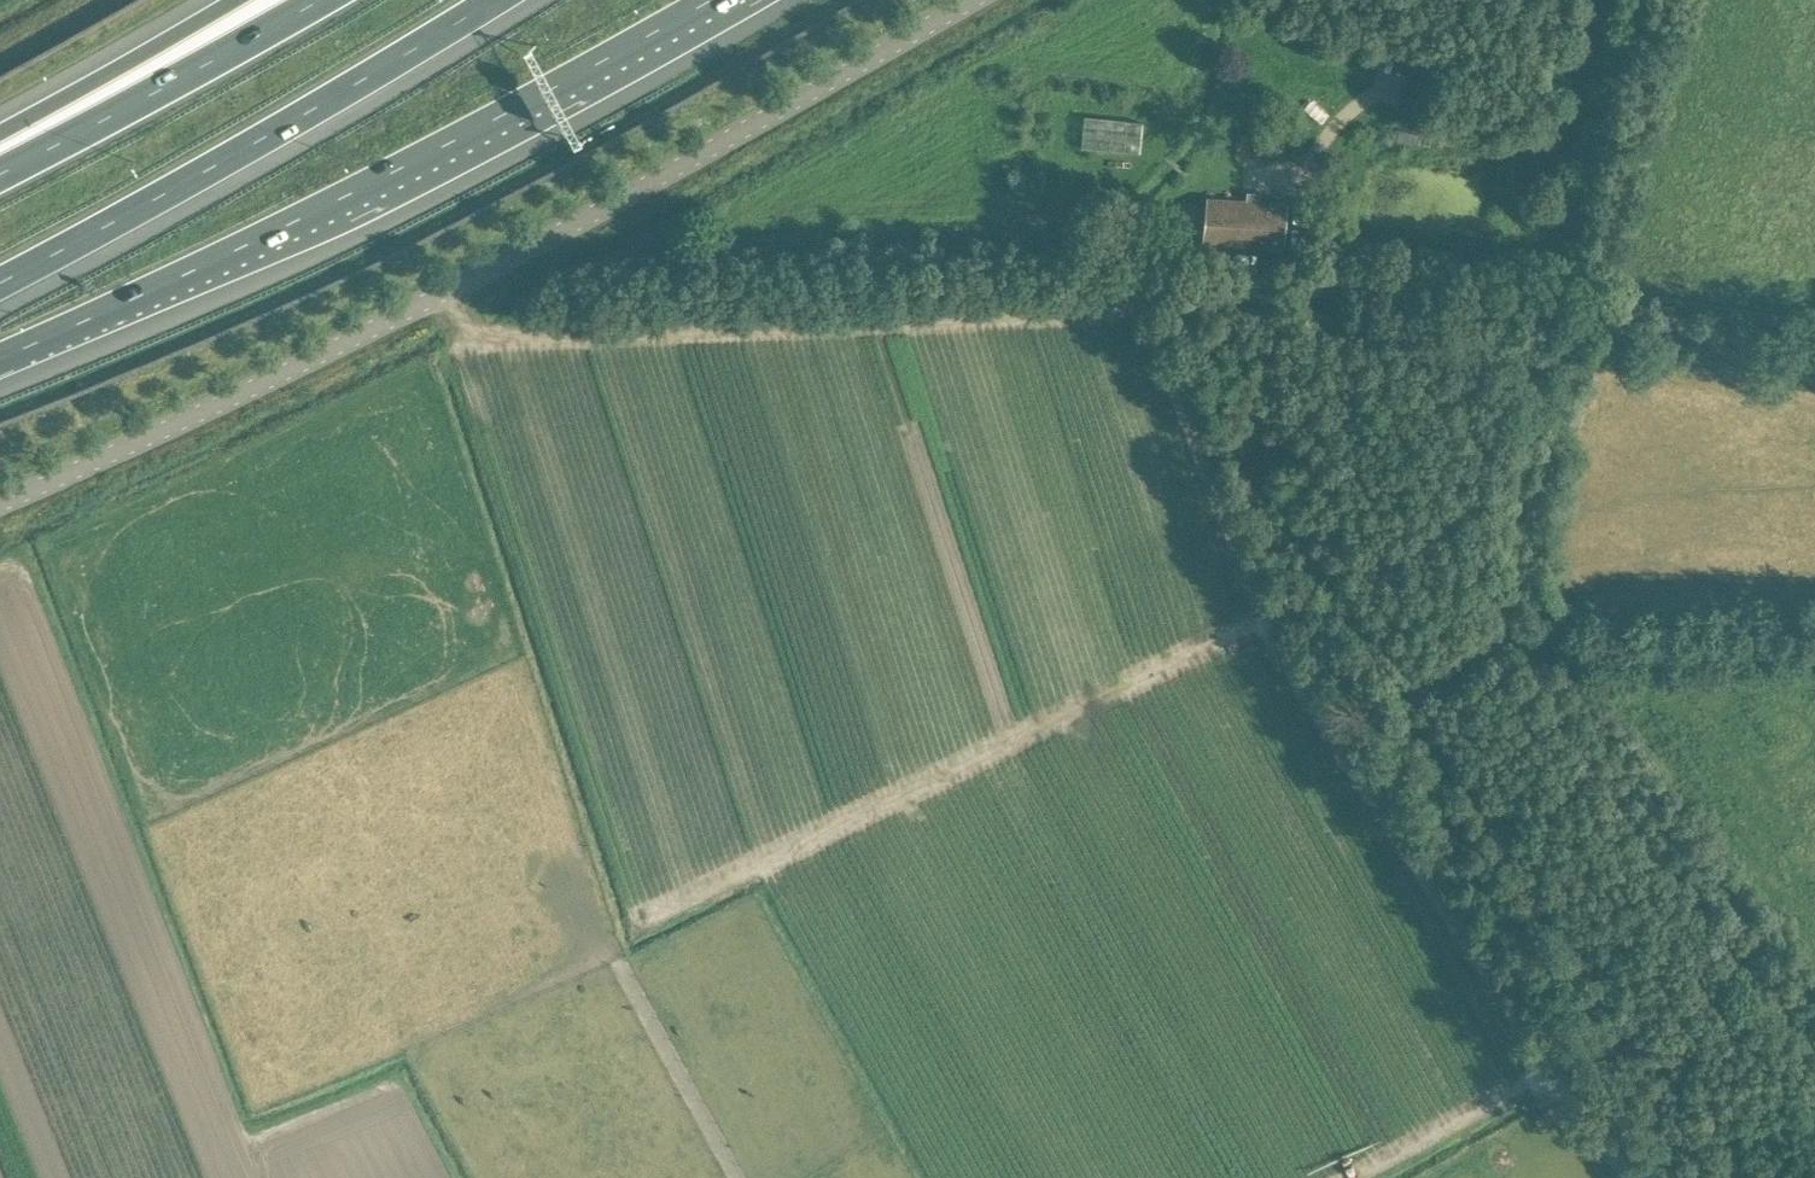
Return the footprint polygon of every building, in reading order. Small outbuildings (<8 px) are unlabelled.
[(1092,122),(1090,155),(1151,158),(1153,125),(1092,122)] [(1270,159),(1272,138),(1241,135),(1241,142),(1235,141),(1234,156),(1270,159)] [(1204,199),(1202,242),(1283,247),(1286,204),(1257,202),(1257,201),(1250,201),(1250,196),(1245,196),(1244,201),(1204,199)]
